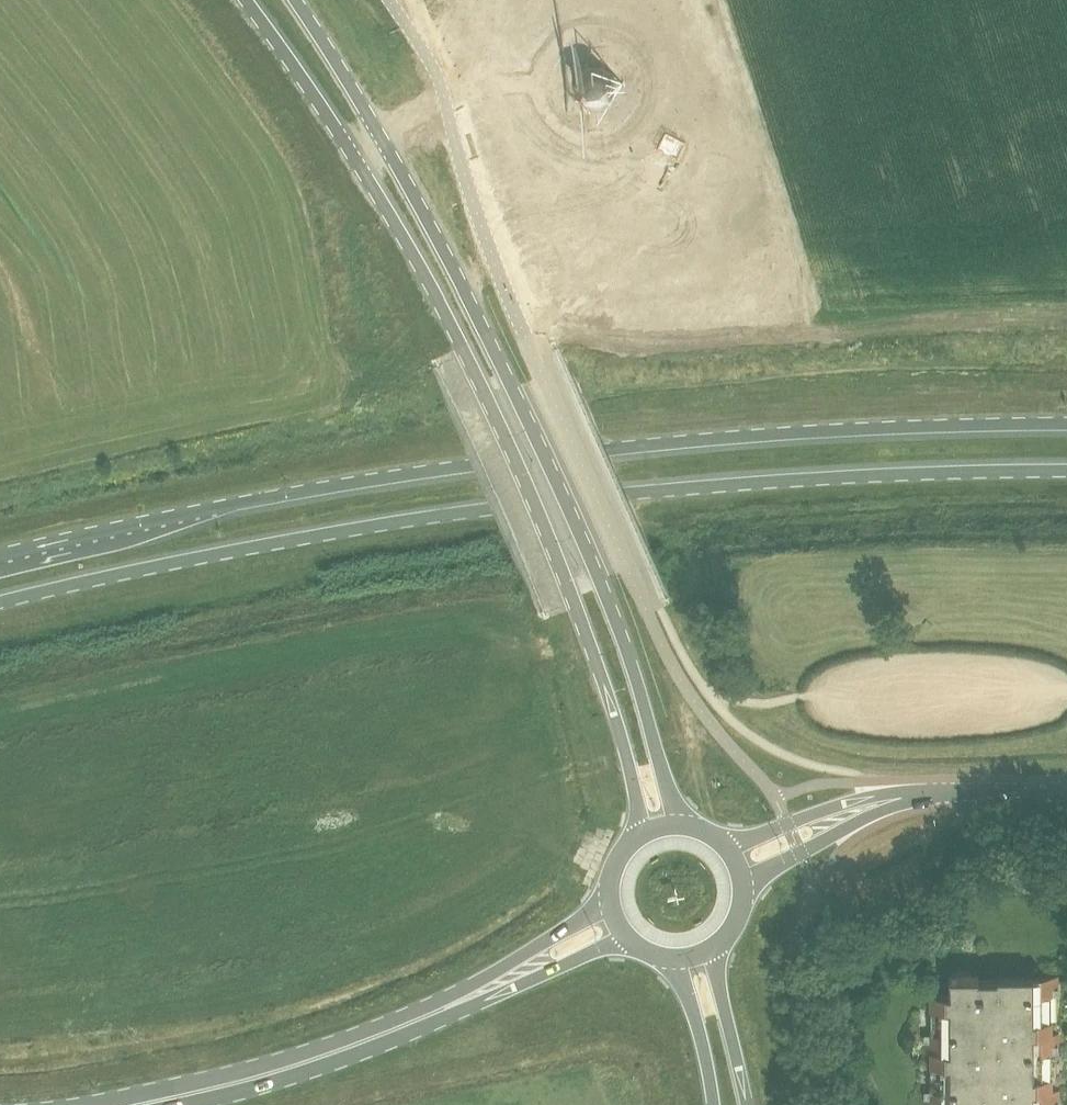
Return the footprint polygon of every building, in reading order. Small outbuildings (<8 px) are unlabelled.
[(604,103),(615,92),(616,76),(604,64),(588,64),(576,76),(576,92),(588,103),(604,103)] [(665,133),(657,149),(677,159),(685,143),(665,133)] [(273,559),(294,556),(292,544),(271,547),(273,559)] [(925,1051),(932,1051),(932,1064),(936,1064),(936,1089),(925,1089),(925,1104),(1059,1104),(1059,1089),(1052,1089),(1052,1076),(1048,1076),(1048,1051),(1059,1050),(1059,1032),(1052,1032),(1052,1018),(1048,1018),(1048,993),(1059,993),(1059,974),(998,974),(998,979),(979,979),(979,969),(950,969),(950,992),(932,992),(932,1007),(936,1007),(936,1032),(925,1032),(925,1051)]
